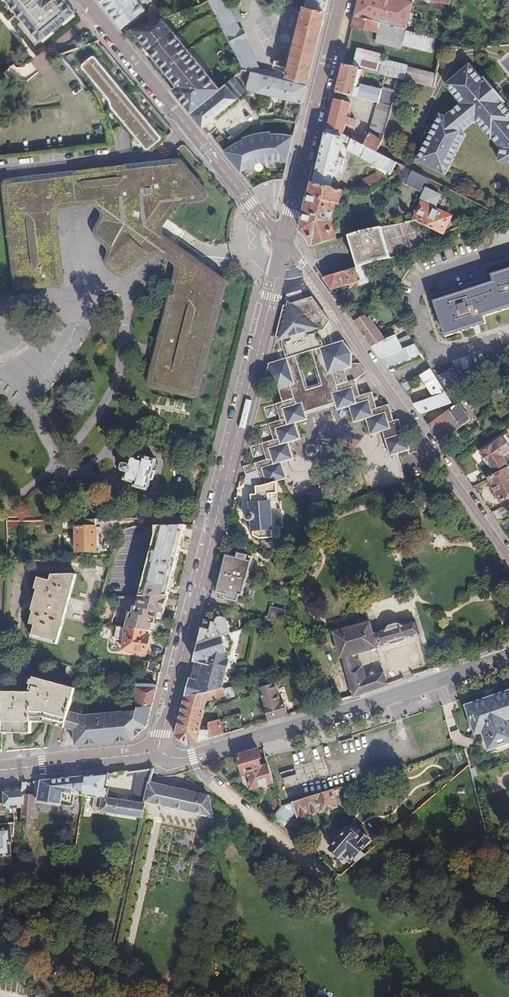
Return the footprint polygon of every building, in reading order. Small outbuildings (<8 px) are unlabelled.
[(79,11),(70,0),(12,0),(11,1),(21,13),(28,7),(32,13),(26,18),(43,40),(79,11)] [(121,27),(143,9),(136,0),(100,0),(121,27)] [(223,29),(239,22),(228,0),(212,0),(209,1),(223,29)] [(309,6),(301,4),(301,6),(292,43),(288,61),(287,61),(285,70),(284,73),(308,79),(328,0),(310,0),(309,6)] [(355,15),(380,21),(404,28),(405,28),(411,6),(416,7),(416,4),(400,0),(358,0),(355,15)] [(28,7),(21,13),(26,18),(32,13),(28,7)] [(161,16),(131,28),(161,65),(178,86),(173,90),(190,111),(219,87),(193,55),(191,57),(178,40),(180,39),(161,16)] [(404,28),(380,21),(375,40),(399,47),(404,28)] [(238,62),(235,74),(241,68),(249,70),(260,65),(239,22),(223,29),(238,62)] [(281,60),(287,61),(288,61),(292,43),(286,41),(281,60)] [(356,48),(352,66),(364,69),(399,77),(432,85),(434,73),(396,64),(396,63),(382,60),(383,54),(356,48)] [(44,55),(31,58),(36,72),(48,68),(44,55)] [(159,136),(94,57),(93,57),(92,57),(83,64),(83,66),(83,67),(108,96),(110,99),(112,104),(113,107),(146,147),(147,148),(149,147),(159,138),(160,137),(159,136)] [(279,68),(285,70),(287,61),(281,60),(275,58),(273,67),(279,68)] [(364,69),(352,66),(343,63),(337,91),(380,102),(370,134),(365,142),(354,134),(353,137),(377,152),(384,140),(396,90),(383,87),(382,88),(361,83),(360,88),(354,86),(355,83),(358,84),(361,72),(363,73),(364,69)] [(500,104),(503,102),(483,78),(480,80),(467,65),(443,85),(459,103),(443,117),(439,115),(417,161),(445,177),(464,136),(462,135),(476,123),(491,141),(493,140),(502,151),(499,163),(508,165),(508,114),(500,104)] [(235,74),(232,76),(235,80),(243,73),(241,68),(235,74)] [(283,77),(249,70),(241,68),(243,73),(251,75),(248,89),(250,91),(292,102),(293,99),(303,102),(308,79),(284,73),(283,77)] [(219,87),(190,111),(202,125),(244,90),(235,80),(232,76),(219,87)] [(335,98),(328,127),(343,131),(345,123),(354,125),(356,118),(347,116),(351,102),(335,98)] [(377,152),(353,137),(343,131),(328,127),(314,185),(329,189),(334,171),(341,173),(344,160),(337,158),(342,140),(349,144),(346,150),(384,172),(388,164),(392,167),(395,163),(377,152)] [(288,161),(294,135),(286,134),(279,133),(271,133),(271,131),(263,132),(258,133),(252,134),(247,135),(242,137),(243,139),(237,142),(232,144),(227,147),(222,150),(239,170),(245,167),(251,164),(258,162),(265,160),(271,160),(277,159),(283,160),(288,161)] [(178,166),(7,186),(18,285),(57,281),(50,217),(52,210),(54,207),(60,204),(81,202),(86,200),(93,200),(99,203),(102,206),(105,213),(105,218),(97,231),(97,234),(100,238),(106,243),(109,245),(111,248),(112,252),(110,256),(109,259),(109,261),(111,265),(115,270),(119,272),(123,272),(154,252),(156,250),(159,249),(162,249),(165,251),(177,260),(181,266),(181,273),(153,382),(154,383),(192,393),(194,392),(220,285),(220,283),(163,243),(159,238),(157,233),(157,228),(159,224),(177,199),(186,199),(195,198),(203,196),(201,192),(200,191),(197,188),(178,166)] [(422,180),(402,168),(395,179),(403,183),(402,184),(415,191),(422,180)] [(365,180),(368,188),(384,182),(381,174),(365,180)] [(329,189),(314,185),(302,232),(306,235),(310,241),(312,245),(314,250),(339,243),(337,234),(333,234),(335,223),(336,223),(337,220),(339,221),(340,215),(339,212),(335,212),(336,207),(339,207),(342,192),(329,189)] [(400,198),(394,196),(388,210),(394,212),(400,198)] [(423,208),(416,226),(443,236),(450,219),(423,208)] [(391,259),(382,227),(349,238),(359,268),(362,267),(391,259)] [(359,268),(323,279),(331,290),(363,282),(364,286),(371,284),(368,276),(362,267),(359,268)] [(491,276),(493,283),(433,304),(445,339),(474,329),(480,327),(485,325),(483,318),(508,309),(508,270),(491,276)] [(365,317),(387,305),(381,296),(348,314),(354,323),(365,317)] [(282,306),(275,336),(280,337),(286,358),(269,362),(264,379),(275,391),(277,390),(281,402),(274,404),(279,420),(268,424),(272,440),(261,443),(265,460),(243,466),(246,474),(257,471),(282,464),(281,461),(293,458),(289,441),(300,438),(296,423),(308,419),(307,414),(337,406),(338,411),(350,408),(355,423),(367,420),(372,436),(384,433),(384,435),(402,430),(398,420),(394,421),(389,406),(376,409),(371,393),(360,396),(356,380),(367,372),(360,363),(352,363),(352,353),(344,341),(324,347),(322,347),(318,332),(320,331),(325,330),(329,321),(312,297),(282,306)] [(491,317),(493,326),(508,322),(508,313),(491,317)] [(354,323),(372,348),(384,342),(365,317),(354,323)] [(372,348),(380,360),(398,350),(391,338),(384,342),(372,348)] [(398,350),(380,360),(387,368),(406,358),(408,361),(411,359),(410,356),(416,353),(417,356),(420,355),(412,342),(398,350)] [(451,366),(438,375),(445,385),(458,377),(451,366)] [(413,405),(420,415),(452,401),(429,368),(419,375),(433,396),(413,405)] [(458,401),(428,425),(440,443),(470,419),(458,401)] [(402,430),(384,435),(391,457),(408,452),(409,455),(418,453),(414,439),(407,440),(405,434),(403,435),(402,430)] [(507,433),(479,453),(487,465),(488,464),(495,475),(489,478),(500,502),(508,497),(508,473),(507,469),(508,468),(502,456),(508,451),(508,436),(507,433)] [(140,462),(129,460),(127,468),(123,467),(121,468),(120,471),(121,474),(125,475),(123,483),(134,486),(133,490),(147,493),(150,482),(152,482),(154,473),(152,473),(154,462),(141,459),(140,462)] [(282,464),(257,471),(264,484),(278,478),(280,477),(281,478),(285,477),(282,464)] [(278,478),(264,484),(265,491),(252,493),(254,501),(252,502),(254,510),(250,511),(247,513),(248,518),(251,519),(255,518),(257,527),(276,524),(272,499),(271,499),(269,490),(280,488),(278,478)] [(501,527),(507,534),(508,533),(508,522),(501,527)] [(96,524),(76,524),(76,553),(76,560),(109,559),(109,552),(96,551),(96,524)] [(170,596),(187,528),(156,528),(157,537),(140,601),(141,604),(140,608),(135,607),(133,614),(130,613),(126,628),(123,650),(148,655),(152,633),(161,635),(162,626),(165,627),(170,596)] [(227,555),(222,573),(247,580),(253,556),(238,552),(237,557),(227,555)] [(259,569),(258,576),(271,578),(272,572),(259,569)] [(247,580),(222,573),(217,592),(227,595),(227,599),(238,601),(239,595),(244,595),(247,580)] [(51,580),(38,577),(35,587),(38,588),(32,609),(34,610),(30,623),(35,625),(31,636),(57,643),(75,579),(73,576),(52,576),(51,580)] [(266,623),(285,617),(284,612),(270,608),(266,623)] [(224,687),(222,687),(220,680),(222,673),(226,674),(228,664),(227,664),(228,659),(229,655),(226,654),(229,645),(231,645),(232,641),(226,620),(225,619),(223,618),(222,617),(220,617),(217,618),(216,619),(215,622),(204,619),(193,662),(203,665),(206,666),(202,683),(199,682),(189,680),(175,735),(186,746),(223,735),(217,715),(206,718),(208,725),(199,728),(206,701),(226,695),(224,687)] [(371,635),(375,648),(382,646),(390,643),(390,645),(392,644),(393,645),(406,640),(405,640),(408,639),(407,638),(421,633),(417,620),(401,625),(400,624),(395,623),(392,624),(390,626),(387,629),(386,630),(371,635)] [(353,696),(387,685),(383,673),(366,679),(362,666),(355,669),(351,656),(375,648),(371,635),(366,622),(331,634),(353,696)] [(163,667),(149,663),(147,672),(160,676),(163,667)] [(77,667),(67,664),(65,672),(75,675),(77,667)] [(0,691),(0,732),(27,733),(27,722),(43,722),(52,725),(63,684),(34,676),(31,690),(35,691),(35,693),(0,691)] [(258,688),(267,722),(288,715),(284,701),(280,702),(274,683),(258,688)] [(63,728),(74,688),(63,684),(52,725),(60,727),(63,728)] [(135,708),(152,706),(156,690),(144,688),(144,686),(136,684),(134,695),(135,708)] [(467,707),(477,735),(483,733),(485,739),(483,740),(488,752),(508,745),(508,721),(508,720),(508,692),(467,707)] [(98,722),(100,742),(131,739),(132,739),(147,728),(152,706),(135,708),(135,711),(105,714),(106,721),(98,722)] [(74,731),(79,716),(68,713),(64,728),(71,730),(74,731)] [(73,735),(74,745),(100,742),(98,722),(106,721),(105,714),(79,716),(74,731),(73,735)] [(259,749),(237,755),(242,772),(246,771),(262,766),(259,758),(261,757),(259,749)] [(251,788),(274,781),(268,764),(262,766),(246,771),(251,788)] [(152,777),(154,768),(141,769),(138,785),(140,785),(138,793),(142,794),(140,805),(117,799),(119,794),(108,791),(109,786),(106,785),(109,773),(85,775),(84,795),(96,797),(93,810),(142,820),(146,805),(150,783),(152,777)] [(75,793),(84,795),(85,775),(41,780),(37,798),(61,804),(62,802),(73,805),(75,793)] [(25,819),(33,820),(35,794),(33,794),(31,781),(22,782),(23,786),(24,795),(27,795),(25,812),(25,819)] [(214,817),(209,795),(150,783),(146,805),(170,809),(170,811),(185,813),(185,812),(214,817)] [(7,813),(25,812),(27,795),(24,795),(23,786),(5,788),(7,813)] [(337,788),(282,806),(285,814),(296,809),(299,818),(321,810),(322,813),(338,806),(335,796),(339,794),(337,788)] [(285,814),(282,806),(273,818),(283,826),(296,809),(285,814)] [(218,835),(231,832),(227,817),(214,820),(216,829),(218,835)] [(353,859),(356,861),(365,854),(360,850),(369,841),(359,832),(356,835),(348,829),(331,849),(341,857),(343,854),(351,861),(353,859)]
